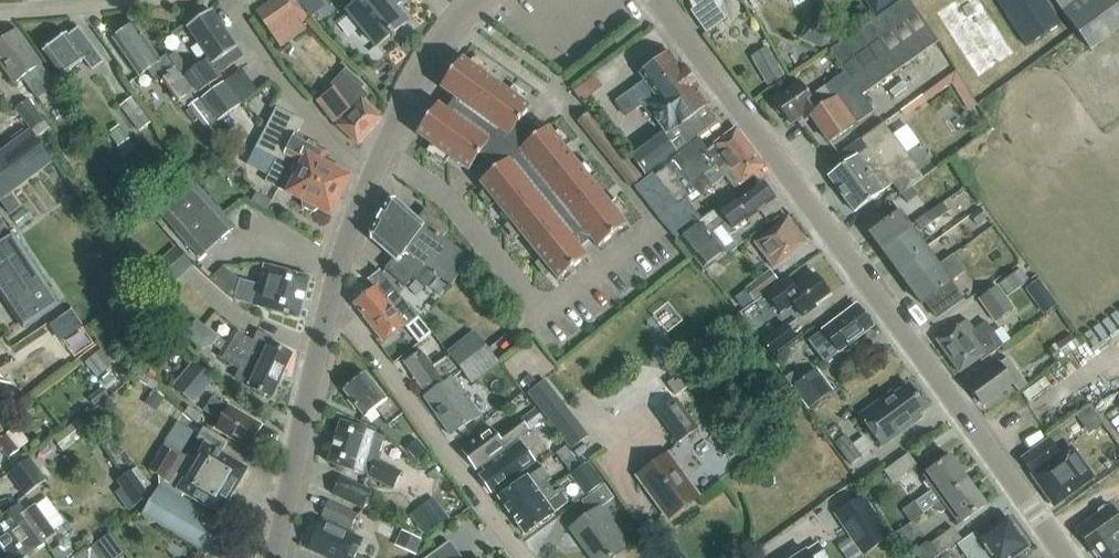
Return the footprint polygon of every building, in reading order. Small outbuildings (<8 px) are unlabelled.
[(256,13),(270,33),(296,15),(286,1),(286,0),(275,0),(256,13)] [(376,45),(405,22),(395,9),(402,3),(399,0),(363,0),(349,11),(376,45)] [(712,0),(709,0),(693,11),(707,31),(725,18),(712,0)] [(908,65),(940,43),(910,0),(906,0),(831,52),(846,74),(811,98),(801,83),(774,102),(776,104),(774,108),(779,115),(782,113),(789,123),(801,115),(806,121),(811,118),(830,144),(874,113),(863,96),(908,65)] [(981,0),(949,0),(934,8),(974,78),(1013,55),(981,0)] [(1026,47),(1060,25),(1044,0),(996,0),(1026,47)] [(1078,34),(1089,50),(1118,29),(1118,0),(1053,0),(1078,34)] [(198,94),(217,81),(218,76),(242,58),(210,12),(186,29),(208,59),(185,76),(198,94)] [(134,26),(114,41),(140,76),(146,71),(155,82),(160,78),(178,103),(191,94),(166,58),(161,62),(134,26)] [(814,45),(820,48),(828,45),(832,37),(828,29),(822,27),(814,45)] [(67,37),(66,35),(56,42),(53,42),(47,46),(46,49),(43,51),(62,77),(84,61),(91,71),(103,63),(78,29),(67,37)] [(0,45),(0,66),(13,84),(23,77),(38,99),(56,86),(40,64),(42,63),(19,31),(0,45)] [(749,55),(767,84),(782,75),(765,46),(749,55)] [(176,53),(169,57),(171,60),(179,73),(185,69),(187,68),(176,53)] [(634,158),(647,175),(720,122),(697,91),(701,88),(685,66),(681,69),(670,54),(653,67),(649,67),(644,71),(643,74),(642,75),(646,81),(617,102),(628,117),(641,108),(648,107),(654,115),(658,113),(672,132),(667,136),(666,135),(634,158)] [(456,100),(451,105),(507,148),(526,132),(520,124),(531,108),(462,59),(441,89),(456,100)] [(334,90),(318,103),(333,123),(335,121),(339,125),(337,127),(358,146),(380,122),(382,119),(381,118),(363,101),(367,96),(362,91),(366,86),(351,73),(335,91),(334,90)] [(594,77),(573,93),(581,103),(602,88),(594,77)] [(201,99),(217,122),(240,106),(223,83),(201,99)] [(132,98),(120,107),(137,131),(149,123),(132,98)] [(27,100),(15,109),(31,131),(43,122),(27,100)] [(221,131),(199,100),(187,108),(210,139),(221,131)] [(487,164),(507,148),(451,105),(447,111),(438,105),(417,135),(468,172),(480,156),(487,164)] [(330,152),(297,136),(303,123),(277,110),(268,127),(266,132),(258,149),(277,158),(284,162),(280,169),(340,199),(351,178),(324,164),(330,152)] [(578,123),(631,188),(642,179),(589,114),(578,123)] [(258,119),(254,122),(258,128),(266,132),(268,127),(262,124),(258,119)] [(884,125),(861,141),(849,150),(856,159),(829,179),(855,214),(893,186),(900,196),(923,179),(884,125)] [(108,134),(118,148),(129,140),(119,126),(108,134)] [(507,148),(586,246),(592,241),(598,249),(627,226),(549,128),(533,141),(526,132),(507,148)] [(636,189),(660,222),(676,240),(702,220),(687,200),(698,192),(702,196),(712,189),(727,177),(735,189),(764,167),(737,129),(708,150),(701,141),(675,160),(676,162),(656,178),(654,176),(636,189)] [(10,193),(51,161),(28,131),(0,152),(0,202),(10,215),(20,207),(10,193)] [(586,246),(507,148),(487,164),(495,171),(480,184),(558,281),(587,258),(580,250),(586,246)] [(272,170),(266,182),(301,199),(303,208),(314,213),(320,210),(333,216),(341,199),(340,199),(280,169),(284,162),(277,158),(272,170)] [(189,179),(156,209),(200,257),(233,227),(189,179)] [(718,209),(702,220),(712,233),(727,222),(728,222),(734,231),(748,221),(776,202),(762,183),(736,201),(735,200),(719,211),(718,209)] [(371,232),(371,241),(392,257),(385,269),(406,285),(412,276),(426,287),(436,274),(451,285),(469,262),(461,253),(442,239),(449,229),(427,212),(421,221),(396,202),(389,203),(371,232)] [(942,204),(930,213),(935,221),(947,212),(942,204)] [(986,218),(980,209),(970,216),(977,225),(986,218)] [(871,234),(884,252),(913,231),(900,213),(871,234)] [(922,230),(935,221),(930,213),(916,222),(922,230)] [(10,233),(0,219),(0,240),(10,233)] [(789,219),(755,244),(774,270),(808,244),(789,219)] [(690,259),(694,256),(706,271),(728,255),(702,220),(676,240),(690,259)] [(884,252),(897,270),(926,249),(913,231),(884,252)] [(24,328),(57,306),(11,238),(0,245),(0,292),(24,328)] [(170,282),(190,265),(175,248),(156,266),(170,282)] [(897,270),(913,292),(942,271),(926,249),(897,270)] [(299,317),(310,277),(265,265),(259,285),(239,279),(234,299),(299,317)] [(1028,281),(1021,270),(999,285),(1007,296),(1028,281)] [(355,306),(384,343),(417,318),(381,271),(368,281),(375,290),(355,306)] [(942,271),(913,292),(922,304),(926,302),(938,318),(964,300),(942,271)] [(778,282),(771,272),(746,290),(754,300),(778,282)] [(787,277),(766,292),(781,312),(793,303),(803,317),(818,306),(816,304),(830,294),(815,275),(795,289),(787,277)] [(1034,302),(1046,293),(1038,282),(1026,291),(1034,302)] [(998,288),(980,301),(995,323),(1013,310),(998,288)] [(856,307),(810,341),(825,362),(839,351),(845,353),(853,347),(853,341),(871,328),(856,307)] [(184,337),(201,350),(213,345),(222,352),(219,358),(234,367),(234,366),(240,369),(235,379),(247,385),(247,386),(249,387),(249,388),(271,398),(281,377),(246,360),(227,345),(196,321),(184,337)] [(967,321),(937,342),(960,374),(979,360),(981,363),(1003,347),(986,323),(974,332),(967,321)] [(796,341),(785,326),(764,342),(775,357),(796,341)] [(227,345),(246,360),(281,377),(292,355),(270,345),(272,339),(258,332),(253,342),(235,332),(227,345)] [(475,332),(449,353),(463,370),(472,383),(499,362),(475,332)] [(1079,346),(1070,334),(1048,350),(1056,362),(1079,346)] [(421,351),(405,364),(427,393),(452,374),(454,377),(462,370),(451,356),(435,369),(421,351)] [(84,364),(97,379),(107,371),(95,355),(84,364)] [(988,373),(969,386),(983,406),(1013,385),(1018,393),(1027,386),(1008,359),(1000,364),(995,363),(989,367),(988,373)] [(214,380),(196,366),(177,391),(194,404),(214,380)] [(813,371),(792,386),(808,407),(828,392),(813,371)] [(364,376),(344,394),(367,419),(376,412),(389,426),(402,414),(389,399),(387,401),(364,376)] [(530,376),(523,382),(531,391),(538,386),(530,376)] [(688,386),(680,376),(669,384),(676,394),(688,386)] [(425,397),(452,434),(480,413),(453,377),(425,397)] [(531,391),(528,394),(547,418),(571,448),(585,437),(561,407),(542,382),(538,386),(531,391)] [(909,386),(908,386),(885,403),(883,400),(860,417),(883,447),(922,418),(920,415),(927,410),(909,386)] [(95,398),(101,405),(109,398),(104,391),(103,390),(95,398)] [(163,399),(151,392),(144,404),(156,410),(163,399)] [(506,405),(500,396),(485,407),(492,416),(506,405)] [(263,426),(213,397),(205,412),(221,421),(216,430),(249,449),(263,426)] [(656,413),(677,441),(696,428),(674,399),(656,413)] [(184,414),(197,424),(202,417),(189,407),(184,414)] [(542,419),(535,409),(523,418),(530,428),(542,419)] [(91,411),(80,420),(89,432),(100,423),(91,411)] [(89,432),(80,420),(79,419),(53,439),(64,453),(89,433),(89,432)] [(329,464),(360,474),(394,489),(402,471),(379,461),(387,437),(342,422),(329,464)] [(463,451),(477,469),(529,430),(522,422),(500,438),(493,429),(463,451)] [(3,451),(8,458),(28,443),(16,427),(0,439),(0,453),(3,451)] [(156,492),(143,514),(208,553),(222,528),(210,521),(212,518),(181,499),(184,495),(220,516),(248,469),(222,454),(229,443),(204,429),(197,442),(205,447),(197,461),(188,456),(187,457),(181,454),(179,459),(163,449),(150,472),(159,477),(159,486),(156,492)] [(850,466),(862,457),(846,436),(834,445),(850,466)] [(118,466),(127,458),(110,437),(100,445),(118,466)] [(562,448),(555,438),(544,446),(551,455),(562,448)] [(1049,438),(1022,458),(1033,474),(1032,474),(1055,506),(1094,477),(1071,446),(1060,454),(1049,438)] [(427,450),(417,439),(405,450),(415,461),(427,450)] [(1112,464),(1118,459),(1118,448),(1116,444),(1104,452),(1112,464)] [(493,493),(536,461),(524,445),(510,455),(506,451),(484,467),(487,472),(481,476),(493,493)] [(565,446),(555,454),(570,473),(580,466),(565,446)] [(667,518),(697,496),(667,454),(636,477),(667,518)] [(910,454),(908,456),(886,471),(893,481),(917,465),(910,454)] [(913,523),(933,507),(969,482),(951,457),(929,472),(930,474),(925,478),(933,489),(904,510),(913,523)] [(47,480),(30,458),(8,475),(24,497),(42,484),(47,480)] [(602,484),(586,463),(573,474),(588,495),(602,484)] [(514,515),(551,487),(547,481),(551,478),(542,467),(501,497),(514,515)] [(115,494),(128,511),(148,496),(131,472),(117,482),(122,489),(115,494)] [(364,509),(372,492),(341,478),(333,494),(364,509)] [(986,505),(969,482),(933,507),(937,512),(942,513),(947,509),(957,523),(962,519),(963,521),(986,505)] [(597,491),(581,503),(590,516),(571,530),(592,557),(613,557),(628,547),(599,509),(606,504),(613,498),(604,485),(597,491)] [(556,494),(551,487),(514,515),(528,534),(570,503),(561,491),(556,494)] [(892,536),(864,495),(836,513),(865,555),(892,536)] [(449,519),(433,498),(409,516),(425,537),(449,519)] [(358,516),(330,503),(324,517),(352,529),(358,516)] [(8,557),(25,557),(45,543),(44,543),(55,534),(34,506),(24,513),(19,507),(18,507),(0,520),(0,547),(8,557)] [(1110,507),(1107,509),(1104,508),(1098,512),(1098,516),(1078,530),(1097,557),(1098,557),(1100,556),(1101,557),(1118,557),(1118,520),(1110,507)] [(981,540),(975,532),(959,544),(968,557),(1012,557),(1028,547),(1025,543),(1027,542),(1022,535),(1019,535),(1008,520),(981,540)] [(309,550),(326,557),(361,557),(355,555),(362,539),(322,521),(309,550)] [(953,528),(931,544),(926,544),(914,552),(918,557),(933,557),(961,538),(953,528)] [(422,540),(400,531),(394,547),(415,556),(422,540)] [(51,552),(55,557),(67,557),(74,553),(70,548),(71,544),(68,540),(63,539),(59,542),(59,547),(51,552)] [(430,557),(458,557),(449,546),(452,544),(451,543),(430,557)] [(793,557),(825,557),(816,544),(793,557)] [(90,549),(81,557),(82,557),(97,557),(90,549)]
